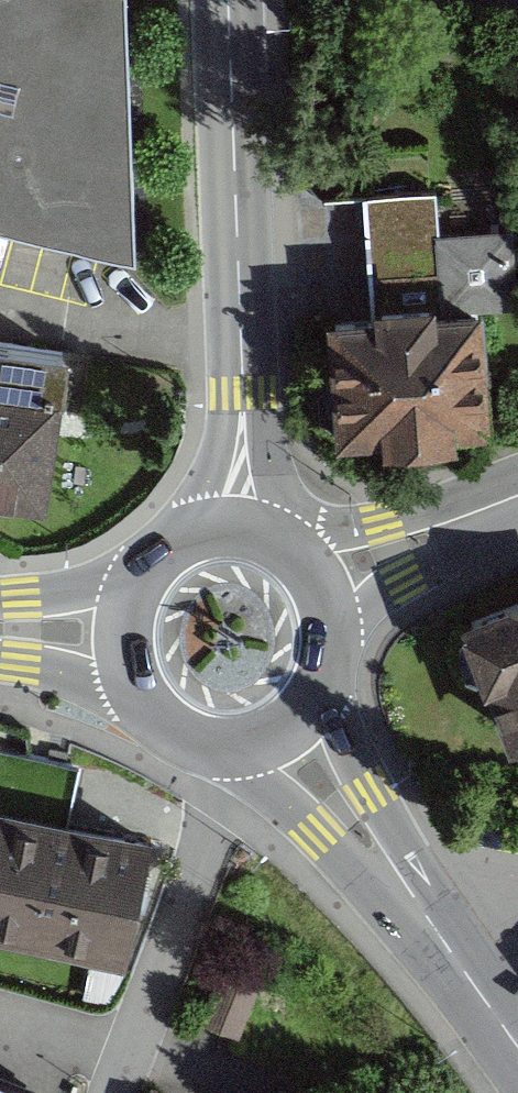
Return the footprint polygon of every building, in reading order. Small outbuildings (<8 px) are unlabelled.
[(140,271),(129,0),(0,0),(0,237),(140,271)] [(367,328),(339,330),(345,444),(490,436),(484,325),(432,328),(425,201),(360,205),(367,328)] [(0,351),(0,509),(41,514),(62,360),(0,351)] [(464,631),(517,757),(517,608),(464,631)] [(0,812),(0,949),(126,979),(158,850),(0,812)] [(222,939),(198,1010),(244,1026),(268,954),(222,939)]
